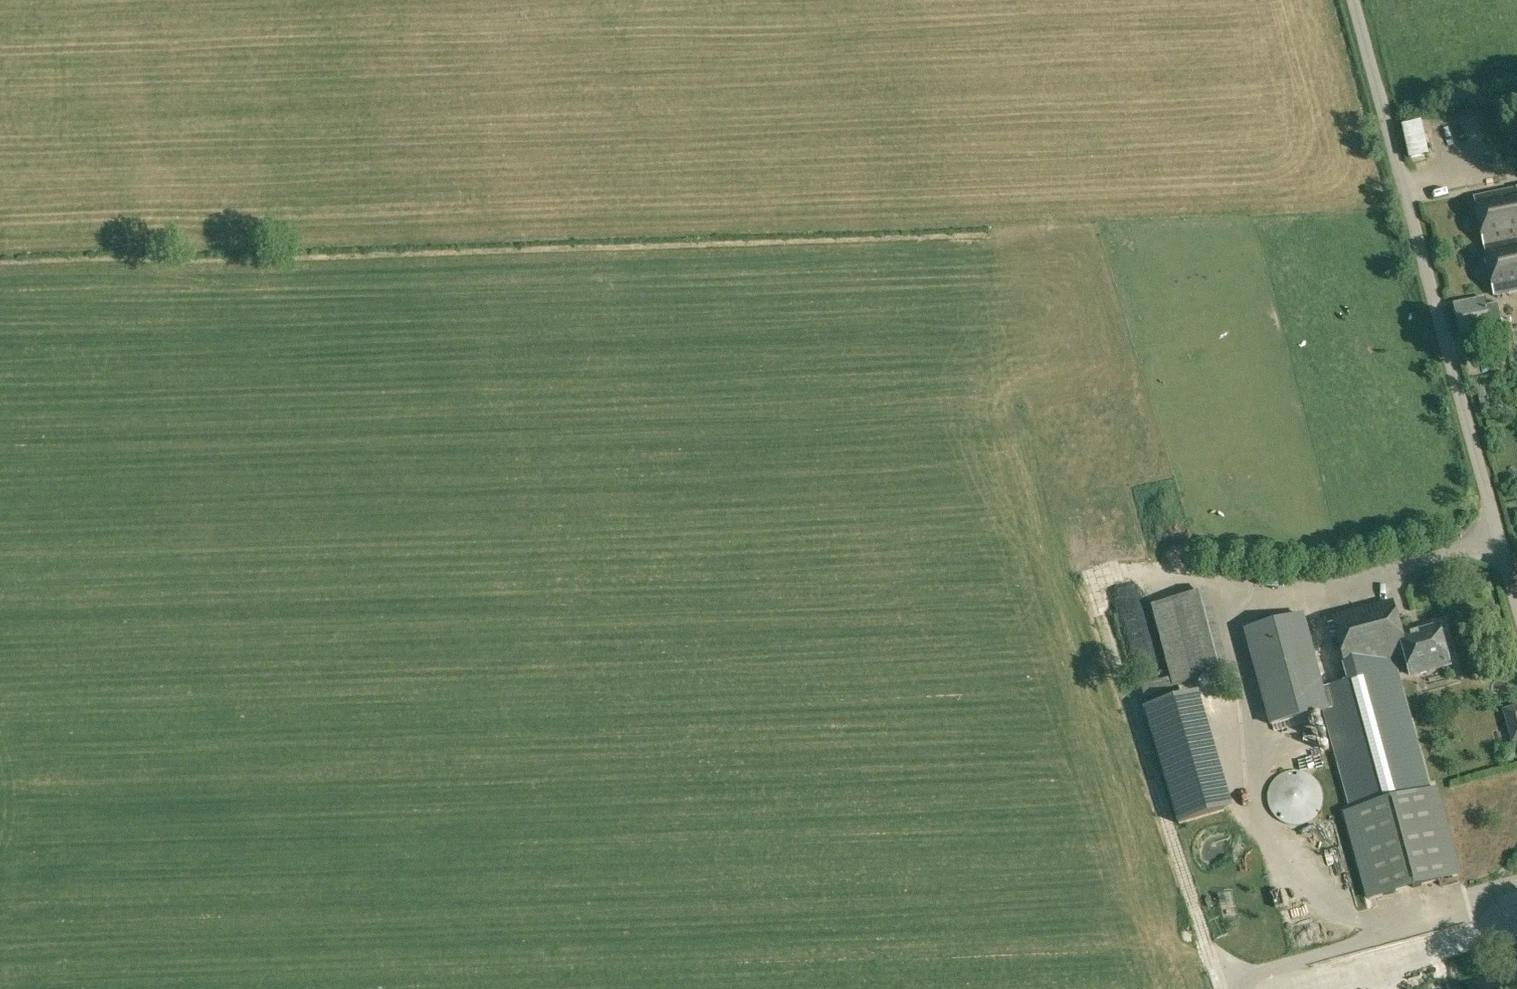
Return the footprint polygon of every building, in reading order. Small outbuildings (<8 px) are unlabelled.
[(1402,126),(1410,159),(1429,155),(1422,122),(1402,126)] [(1476,199),(1496,296),(1516,291),(1516,191),(1476,199)] [(1455,305),(1461,336),(1503,328),(1498,304),(1487,307),(1485,299),(1455,305)] [(1143,596),(1140,597),(1135,585),(1124,589),(1134,614),(1148,608),(1143,596)] [(1176,600),(1154,606),(1175,685),(1229,670),(1208,591),(1176,600)] [(1413,676),(1450,666),(1439,628),(1404,638),(1393,603),(1334,619),(1352,682),(1324,689),(1304,615),(1245,630),(1271,725),(1325,710),(1352,812),(1429,791),(1394,658),(1407,655),(1413,676)] [(1148,696),(1180,814),(1235,799),(1203,681),(1148,696)] [(1509,726),(1516,724),(1516,707),(1505,710),(1509,726)] [(1270,800),(1271,810),(1277,816),(1287,822),(1299,824),(1312,819),(1320,809),(1323,797),(1322,788),(1319,782),(1313,778),(1307,773),(1297,771),(1289,772),(1280,776),(1275,782),(1270,790),(1270,800)] [(1352,812),(1347,813),(1370,900),(1458,876),(1435,790),(1429,791),(1352,812)]
